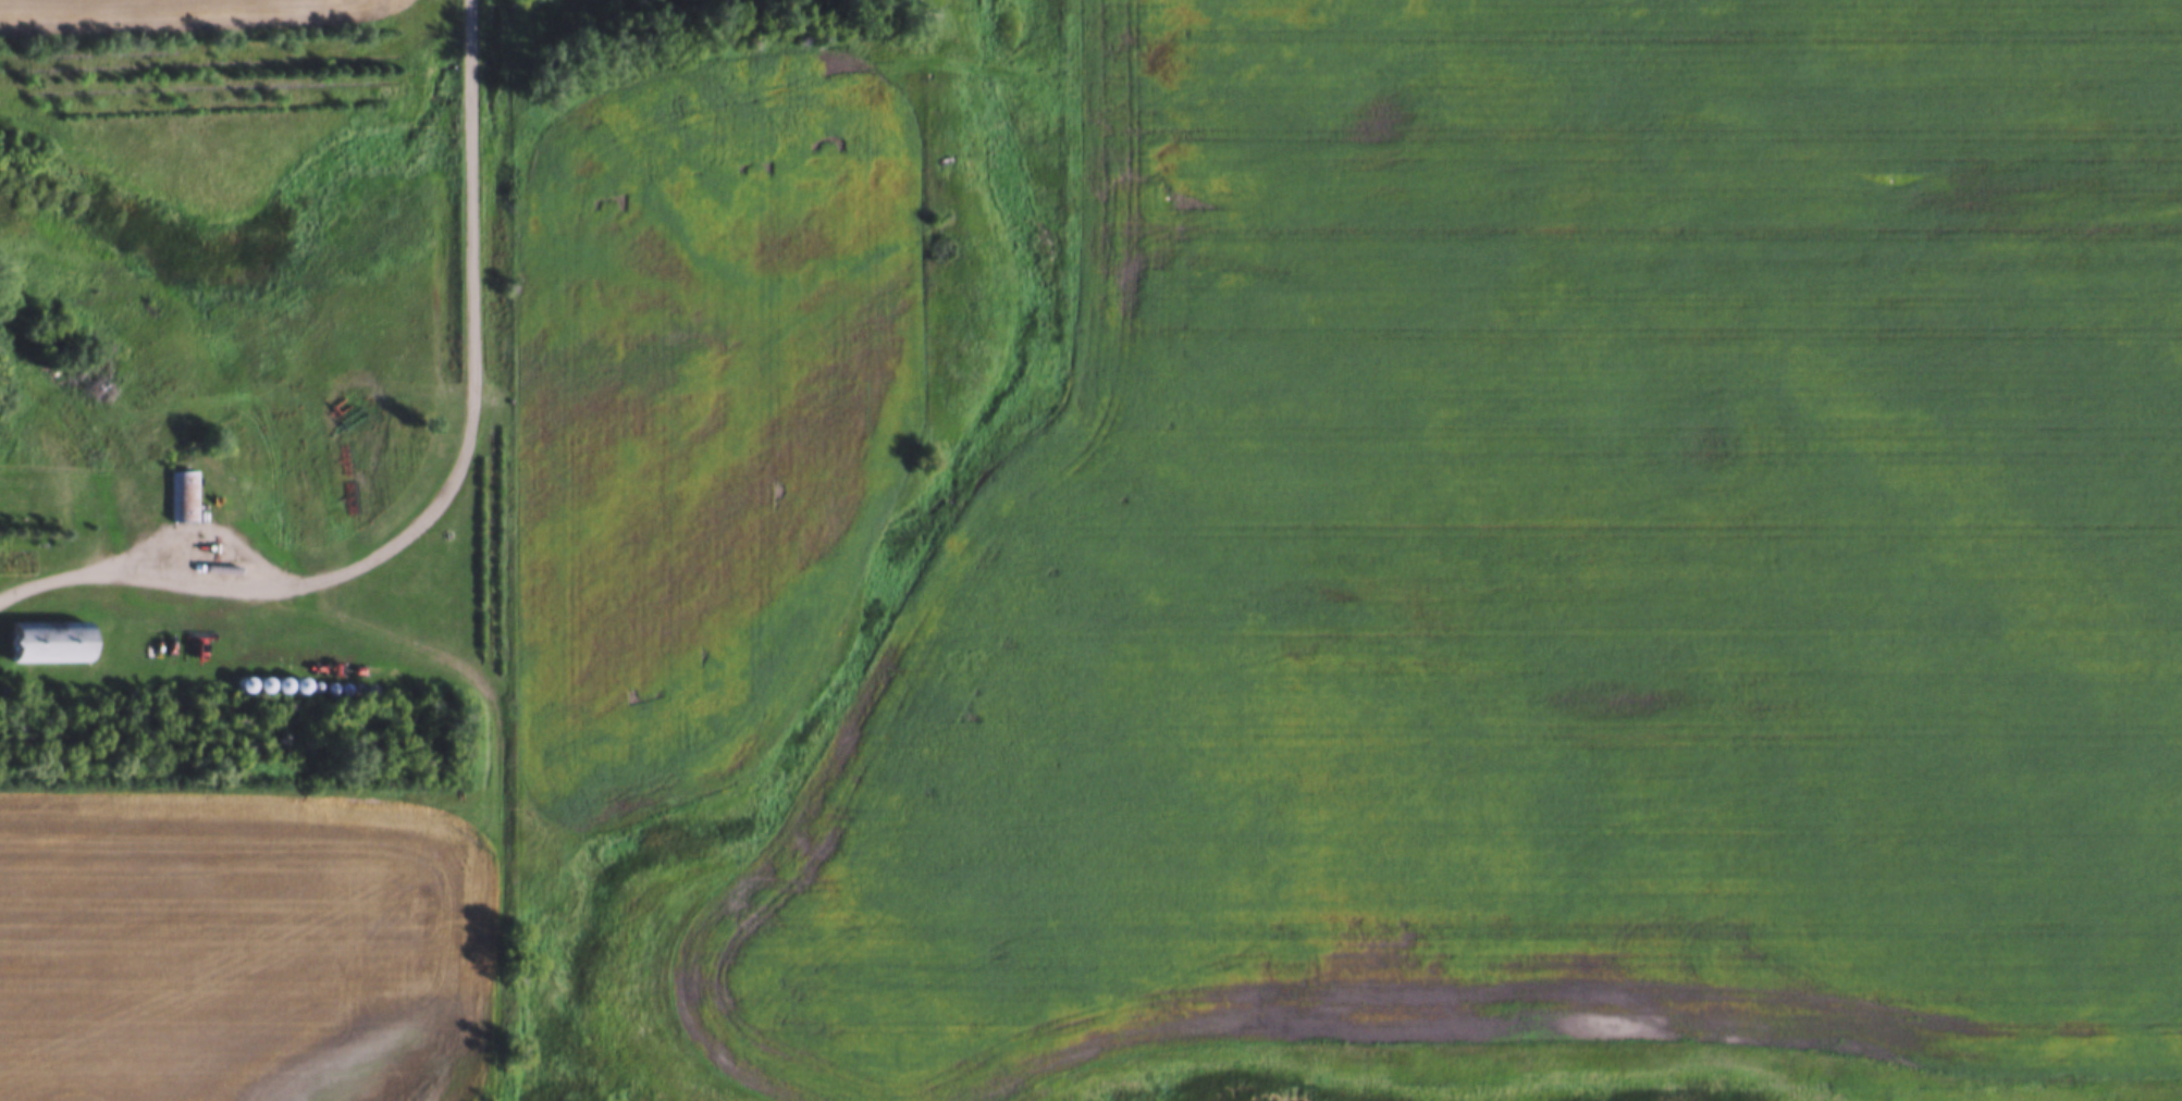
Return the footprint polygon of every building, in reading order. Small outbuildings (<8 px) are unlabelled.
[(173,472),(173,523),(199,523),(199,472),(173,472)] [(89,623),(11,623),(11,663),(89,663),(89,623)]
